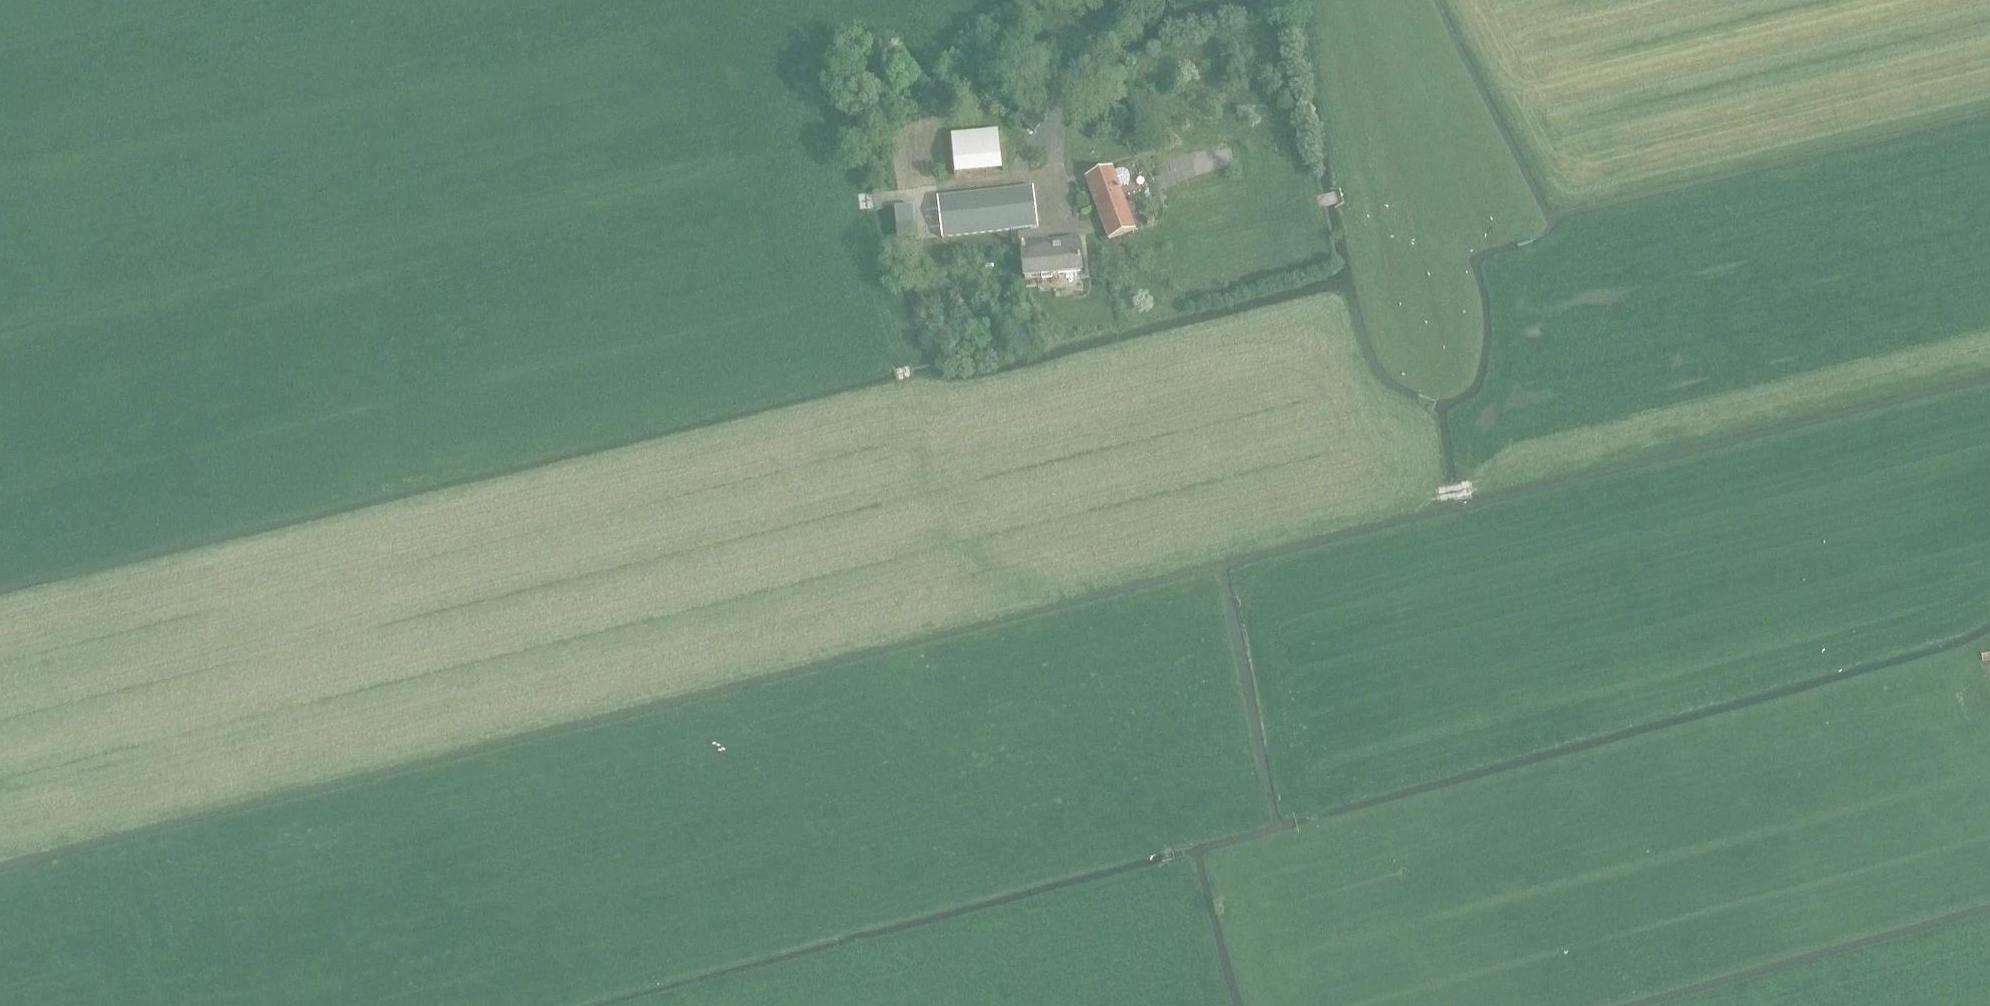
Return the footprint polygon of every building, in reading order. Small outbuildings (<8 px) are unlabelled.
[(956,175),(1003,171),(1000,132),(952,136),(956,175)] [(1087,179),(1102,217),(1126,208),(1119,189),(1125,187),(1128,184),(1129,180),(1128,175),(1123,172),(1119,172),(1114,174),(1112,170),(1087,179)] [(1034,188),(938,199),(943,239),(1020,230),(1039,228),(1034,188)] [(917,238),(914,206),(895,208),(898,240),(917,238)] [(1135,230),(1126,208),(1102,217),(1110,239),(1135,230)] [(1080,242),(1022,249),(1025,282),(1028,281),(1029,293),(1060,289),(1059,278),(1084,275),(1083,269),(1096,268),(1093,247),(1081,248),(1080,242)]
